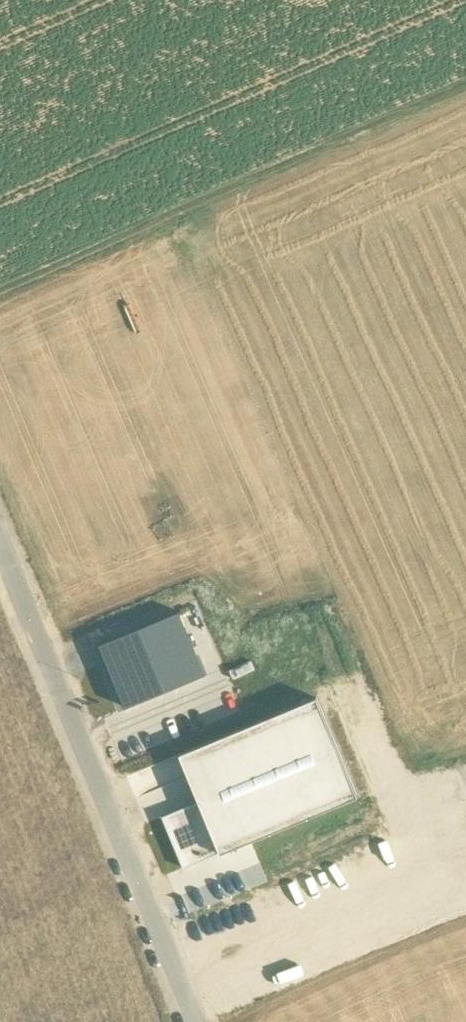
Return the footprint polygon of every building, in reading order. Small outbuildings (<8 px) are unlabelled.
[(180,612),(100,644),(125,706),(205,674),(180,612)] [(316,698),(178,756),(198,802),(162,817),(183,867),(219,852),(220,855),(358,798),(316,698)]
